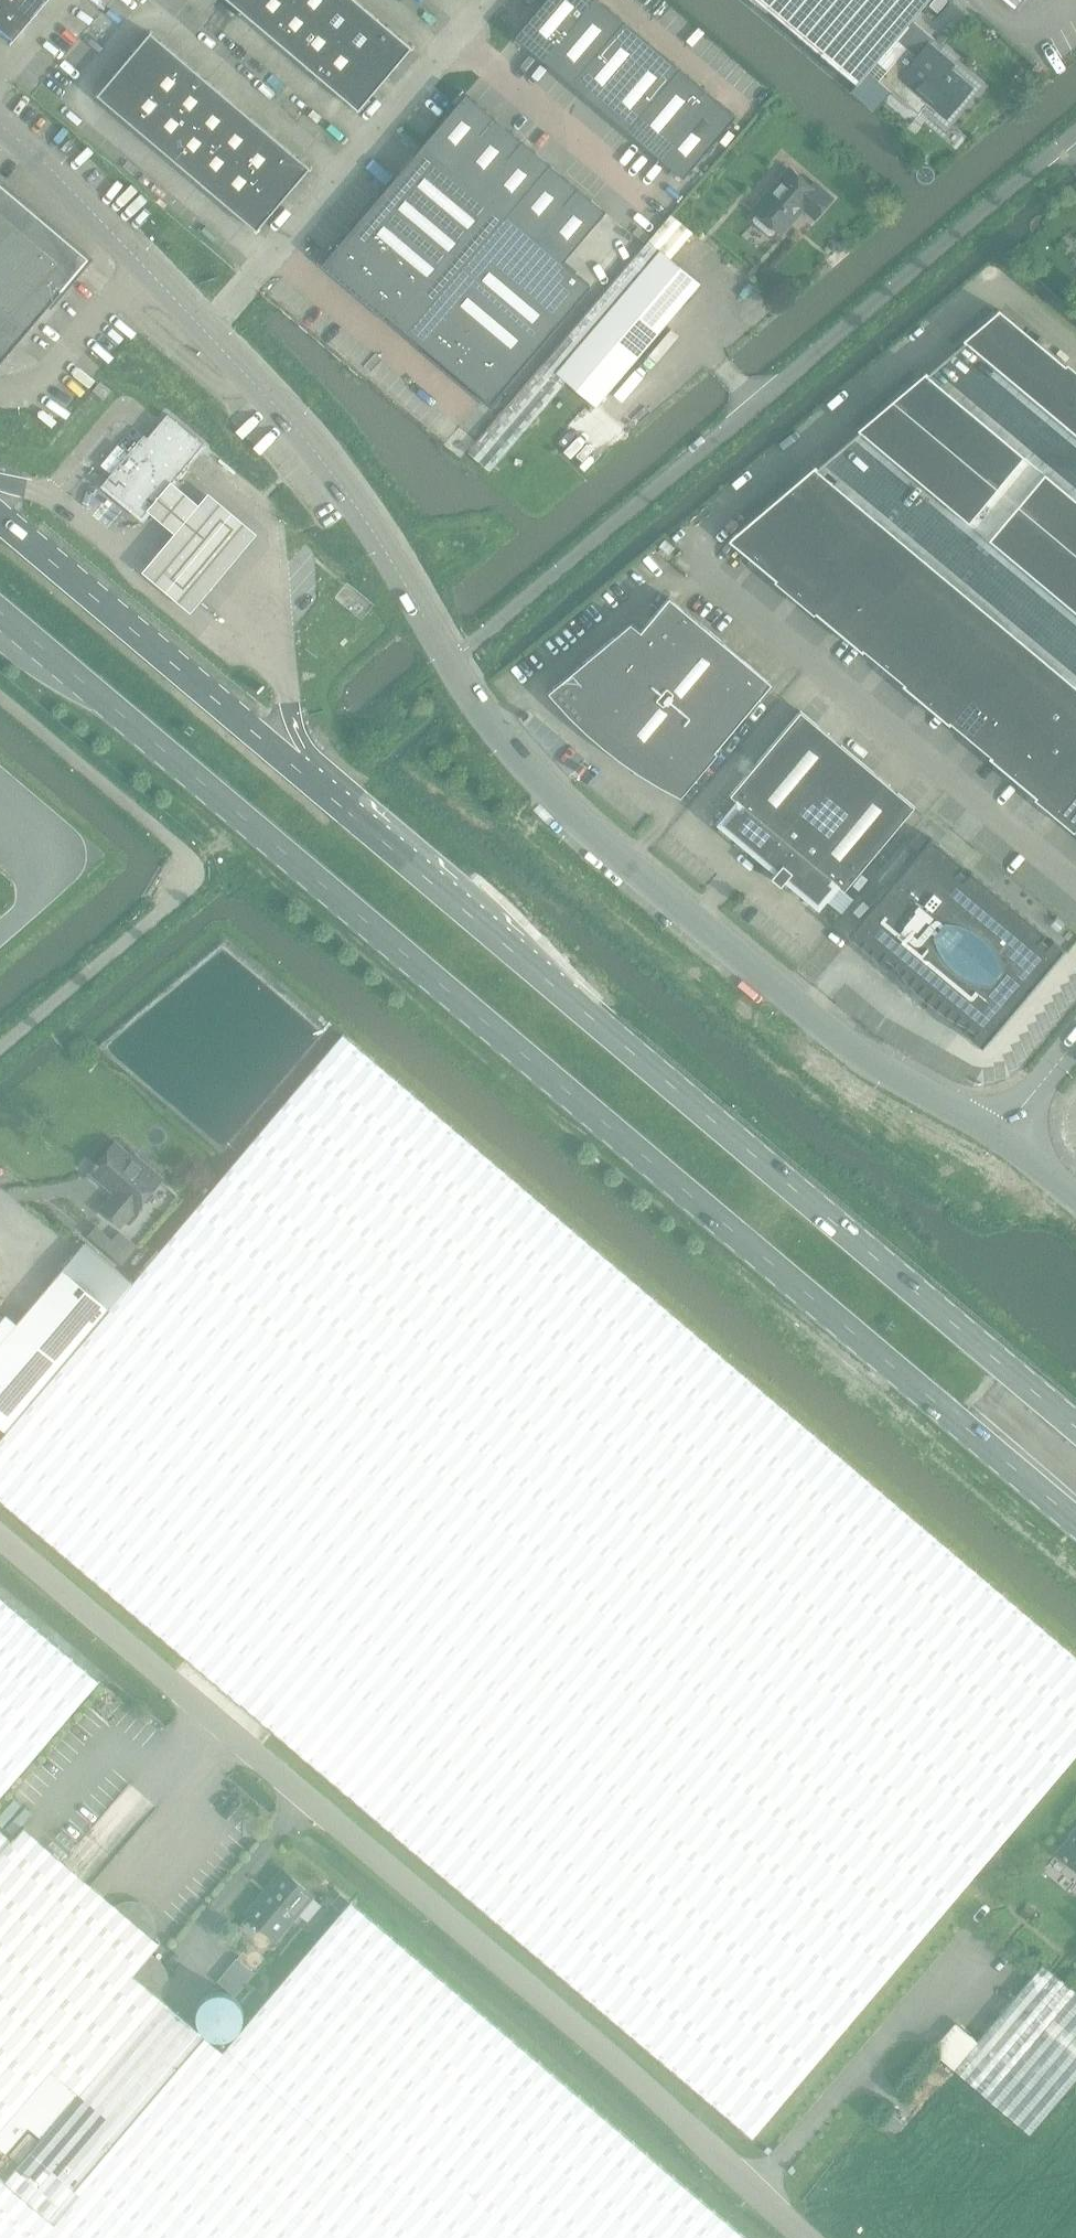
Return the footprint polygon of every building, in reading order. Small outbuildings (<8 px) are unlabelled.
[(11,44),(48,0),(0,0),(0,35),(11,44)] [(358,111),(412,48),(356,0),(228,0),(358,111)] [(515,37),(544,61),(595,0),(547,0),(515,37)] [(544,61),(571,84),(624,22),(598,0),(595,0),(544,61)] [(808,41),(843,0),(760,0),(808,41)] [(819,53),(857,85),(868,72),(899,36),(929,0),(864,0),(819,53)] [(1017,10),(1025,0),(1005,0),(1017,10)] [(624,22),(571,84),(599,108),(652,46),(624,22)] [(150,33),(97,96),(257,231),(310,168),(150,33)] [(652,46),(599,108),(627,131),(680,69),(652,46)] [(906,49),(879,81),(891,92),(918,114),(929,102),(946,116),(970,88),(941,63),(944,58),(929,46),(918,59),(906,49)] [(680,69),(627,131),(655,155),(707,93),(680,69)] [(855,88),(851,92),(875,112),(878,108),(891,92),(879,81),(870,73),(868,72),(857,85),(855,88)] [(707,93),(655,155),(683,179),(735,116),(707,93)] [(468,96),(425,147),(452,169),(494,118),(468,96)] [(494,118),(452,169),(480,192),(522,142),(494,118)] [(522,142),(480,192),(508,216),(550,166),(522,142)] [(425,147),(326,264),(407,332),(508,216),(480,192),(452,169),(425,147)] [(550,166),(508,216),(536,240),(579,190),(550,166)] [(753,218),(753,223),(768,236),(773,235),(778,230),(781,233),(803,208),(814,218),(832,198),(818,186),(814,191),(790,170),(755,210),(758,212),(753,218)] [(50,303),(51,304),(92,257),(0,179),(0,363),(50,303)] [(579,190),(536,240),(563,264),(606,213),(579,190)] [(467,452),(479,462),(490,472),(567,382),(596,407),(699,284),(672,259),(694,231),(673,214),(467,452)] [(508,216),(407,332),(493,405),(592,288),(563,264),(536,240),(508,216)] [(1019,303),(982,333),(1075,412),(1075,351),(1019,303)] [(874,425),(1075,597),(1075,483),(942,369),(874,425)] [(111,391),(100,381),(93,390),(104,399),(111,391)] [(118,445),(101,465),(111,474),(101,486),(103,488),(104,487),(141,518),(140,519),(143,522),(145,519),(143,517),(182,471),(184,473),(187,470),(185,468),(186,467),(192,460),(197,453),(202,448),(204,449),(206,447),(167,414),(155,429),(149,436),(148,438),(144,435),(128,453),(118,445)] [(818,467),(735,536),(1075,824),(1075,685),(818,467)] [(206,495),(138,574),(185,615),(253,536),(206,495)] [(609,740),(629,751),(630,749),(681,792),(694,778),(695,779),(717,753),(714,751),(771,683),(669,597),(641,632),(630,623),(549,691),(555,698),(557,696),(573,713),(590,728),(609,740)] [(736,799),(716,823),(775,872),(772,876),(782,884),(785,880),(819,909),(839,885),(845,890),(915,806),(801,711),(731,794),(736,799)] [(918,831),(909,843),(917,850),(927,839),(918,831)] [(933,836),(850,935),(982,1046),(1065,947),(933,836)] [(109,1309),(6,1431),(0,1439),(0,1498),(552,1967),(753,2137),(1075,1754),(1075,1655),(344,1034),(327,1053),(225,1173),(189,1216),(133,1283),(110,1310),(109,1309)] [(135,1210),(161,1180),(115,1141),(90,1172),(115,1193),(101,1209),(121,1226),(135,1210)] [(137,1247),(123,1235),(119,1232),(112,1240),(96,1227),(89,1235),(123,1263),(137,1247)] [(6,1431),(109,1309),(110,1310),(133,1283),(85,1243),(63,1269),(55,1278),(17,1324),(6,1314),(4,1317),(0,1314),(0,1426),(6,1431)] [(98,1683),(55,1646),(0,1600),(0,1798),(98,1683)] [(76,1871),(24,1827),(12,1841),(0,1830),(0,1960),(76,1871)] [(1058,1852),(1075,1868),(1075,1830),(1058,1852)] [(1000,1854),(991,1866),(1001,1875),(1011,1863),(1000,1854)] [(270,1888),(247,1915),(275,1939),(298,1912),(305,1918),(319,1901),(312,1895),(282,1869),(268,1886),(270,1888)] [(6,2152),(28,2127),(41,2138),(55,2121),(115,2050),(160,1998),(132,1975),(158,1942),(152,1937),(156,1926),(155,1917),(151,1910),(147,1907),(140,1902),(131,1900),(124,1901),(115,1903),(76,1871),(0,1960),(0,2147),(6,2152)] [(526,2050),(525,2049),(526,2048),(353,1900),(224,2052),(203,2035),(47,2218),(5,2181),(0,2177),(0,2237),(747,2237),(526,2050)] [(933,2051),(954,2069),(986,2096),(1075,1991),(1043,1964),(1010,2002),(977,2041),(956,2023),(949,2032),(933,2051)] [(257,2014),(269,1999),(254,1985),(241,2000),(257,2014)] [(200,2029),(205,2033),(212,2035),(219,2034),(225,2033),(230,2029),(234,2024),(237,2018),(238,2012),(237,2006),(234,2000),(230,1995),(225,1991),(219,1989),(212,1989),(206,1991),(201,1994),(196,1999),(193,2004),(192,2011),(193,2017),(195,2024),(200,2029)] [(986,2096),(1031,2134),(1075,2079),(1075,1990),(1075,1991),(986,2096)] [(30,2151),(5,2181),(47,2218),(203,2035),(160,1998),(115,2050),(55,2121),(41,2138),(30,2151)] [(885,2124),(897,2135),(905,2126),(892,2116),(885,2124)] [(29,2132),(10,2154),(19,2162),(37,2140),(29,2132)]
